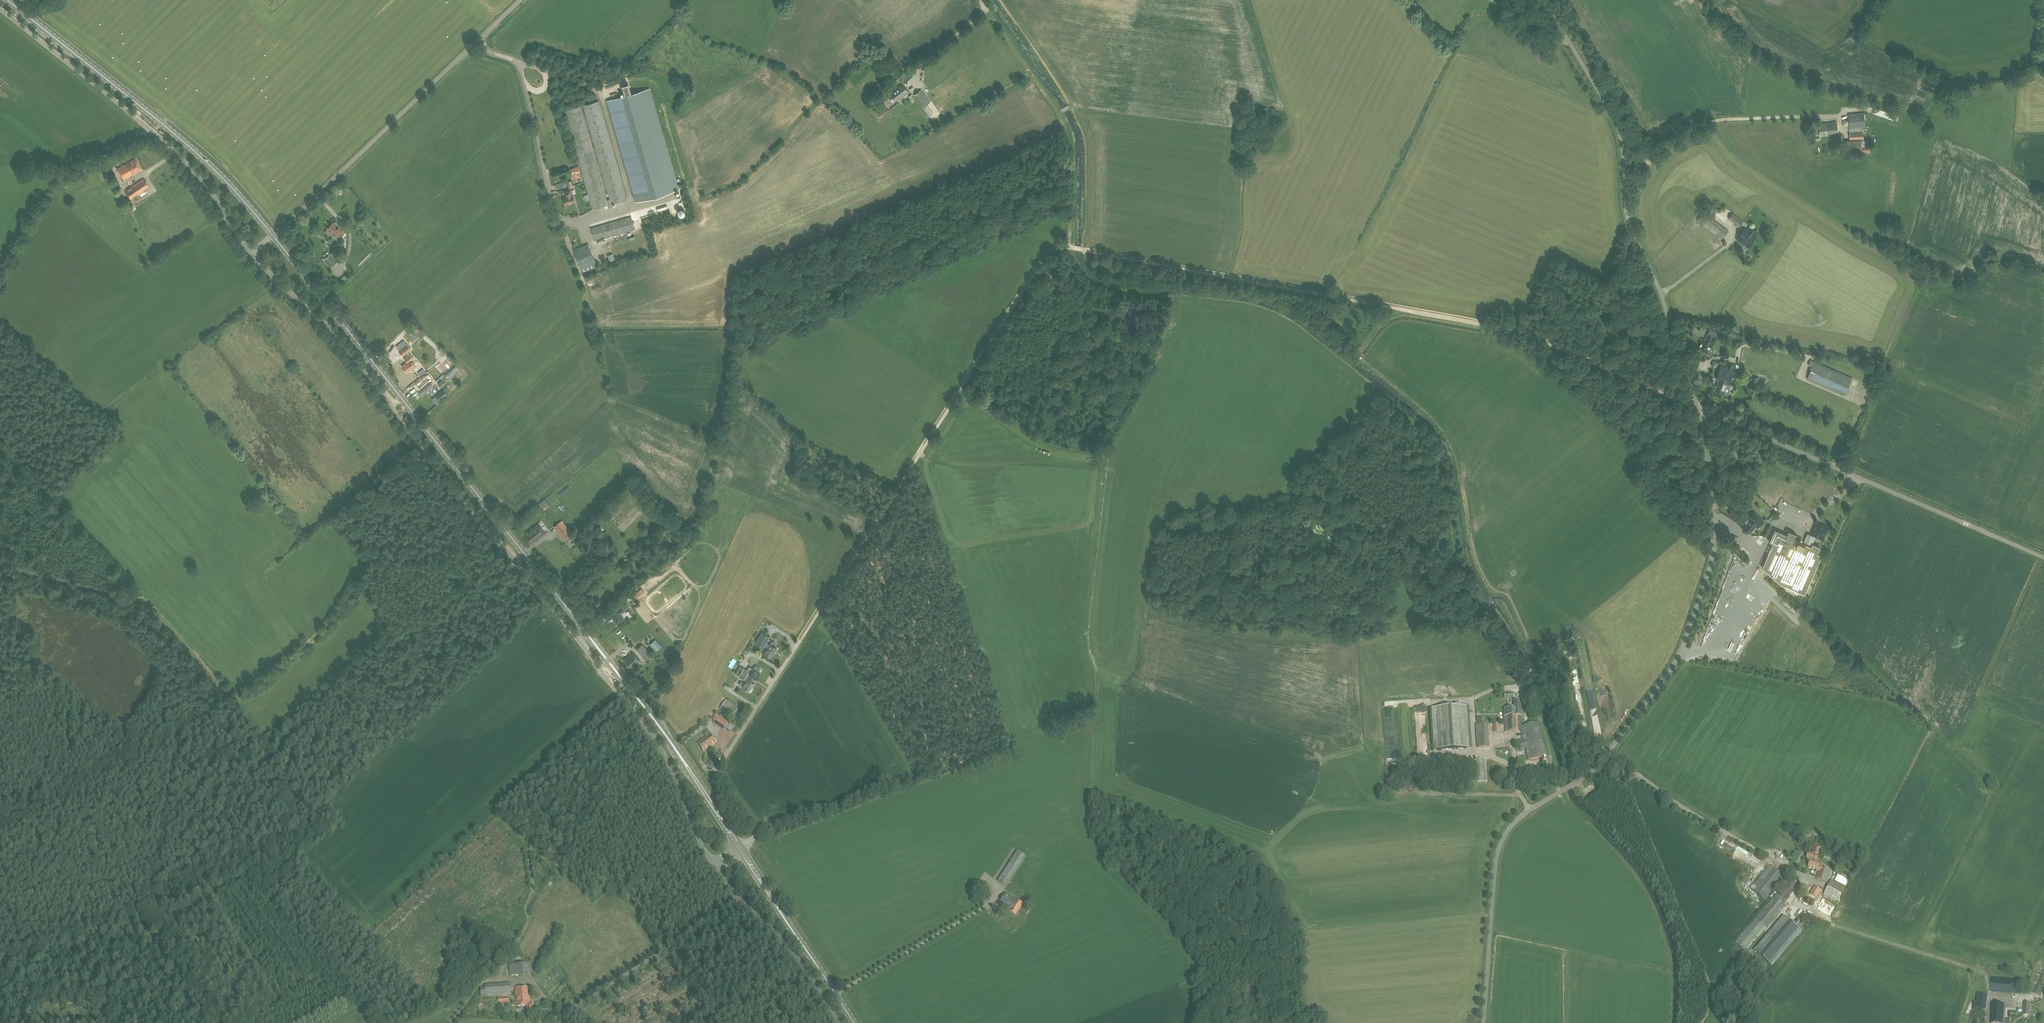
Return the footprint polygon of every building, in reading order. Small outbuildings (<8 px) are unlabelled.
[(904,83),(912,77),(907,71),(899,77),(904,83)] [(901,97),(908,91),(902,83),(895,89),(895,90),(890,94),(895,101),(901,97)] [(605,101),(633,197),(635,203),(679,190),(650,88),(605,101)] [(922,107),(930,102),(921,89),(914,95),(922,107)] [(627,199),(598,100),(583,105),(610,198),(607,199),(580,106),(565,110),(593,209),(608,205),(608,208),(613,206),(612,203),(627,199)] [(183,103),(171,112),(175,116),(186,107),(183,103)] [(928,106),(924,109),(930,116),(933,114),(928,106)] [(1864,112),(1848,113),(1849,132),(1863,131),(1863,127),(1865,127),(1864,112)] [(1827,135),(1838,133),(1836,121),(1819,124),(1820,136),(1827,135)] [(1863,131),(1849,132),(1850,140),(1862,140),(1863,139),(1863,131)] [(1862,147),(1862,140),(1845,140),(1846,155),(1870,153),(1870,147),(1862,147)] [(123,179),(141,170),(135,158),(130,161),(131,161),(117,168),(123,179)] [(580,172),(578,166),(575,167),(575,168),(571,169),(572,174),(573,174),(574,179),(578,178),(577,173),(580,172)] [(131,199),(148,187),(143,179),(125,191),(131,199)] [(572,195),(570,189),(564,191),(566,195),(566,197),(563,198),(565,204),(575,202),(573,195),(572,195)] [(643,222),(641,215),(671,208),(672,211),(678,210),(675,196),(653,201),(655,207),(633,212),(637,226),(643,224),(642,222),(643,222)] [(1722,239),(1728,231),(1704,212),(1697,219),(1722,239)] [(1739,227),(1743,222),(1732,213),(1728,218),(1739,227)] [(635,229),(631,217),(591,228),(595,241),(635,229)] [(340,236),(345,231),(339,225),(338,227),(333,222),(326,228),(333,236),(337,232),(340,236)] [(1753,240),(1756,236),(1755,235),(1758,231),(1751,226),(1748,230),(1745,228),(1737,239),(1744,244),(1742,247),(1745,250),(1750,243),(1751,244),(1754,240),(1753,240)] [(597,266),(588,244),(573,250),(582,272),(597,266)] [(342,257),(335,249),(323,259),(329,267),(342,257)] [(348,274),(342,279),(346,282),(351,278),(348,274)] [(1713,344),(1716,338),(1708,335),(1706,339),(1706,340),(1703,339),(1702,340),(1700,344),(1699,344),(1698,346),(1699,347),(1698,348),(1699,349),(1700,349),(1702,350),(1703,350),(1707,352),(1708,350),(1709,350),(1710,348),(1710,347),(1711,343),(1713,344)] [(412,349),(407,344),(399,350),(403,356),(412,349)] [(414,358),(411,354),(405,358),(407,362),(402,366),(407,373),(416,366),(411,360),(414,358)] [(1852,378),(1808,359),(1806,371),(1804,375),(1808,376),(1806,379),(1844,396),(1852,378)] [(450,378),(460,370),(456,364),(445,373),(450,378)] [(1715,390),(1724,394),(1724,395),(1727,396),(1729,395),(1731,391),(1730,389),(1727,388),(1730,380),(1729,379),(1733,371),(1722,366),(1717,379),(1720,380),(1718,384),(1717,384),(1715,390)] [(423,394),(433,385),(429,380),(419,389),(423,394)] [(447,387),(444,389),(436,395),(440,400),(448,394),(447,393),(450,391),(447,387)] [(1758,527),(1764,521),(1761,518),(1757,515),(1758,514),(1755,512),(1750,516),(1751,517),(1749,520),(1750,521),(1744,527),(1749,532),(1756,526),(1758,527)] [(1811,534),(1823,539),(1829,527),(1817,522),(1811,534)] [(568,534),(559,523),(554,526),(563,538),(568,534)] [(532,543),(545,534),(538,524),(525,534),(532,543)] [(1794,538),(1792,541),(1786,539),(1788,535),(1775,529),(1769,542),(1773,543),(1762,567),(1780,584),(1804,594),(1822,555),(1817,553),(1820,547),(1812,543),(1811,546),(1794,538)] [(619,609),(620,611),(619,612),(612,617),(618,624),(624,619),(621,614),(622,613),(627,610),(623,606),(619,609)] [(771,658),(777,648),(775,647),(776,647),(775,646),(775,647),(774,646),(776,644),(772,641),(773,641),(772,641),(770,644),(769,644),(766,643),(770,637),(762,632),(755,642),(764,647),(764,646),(767,648),(763,653),(771,658)] [(650,644),(655,651),(661,646),(655,639),(650,644)] [(646,660),(652,654),(642,644),(636,649),(646,660)] [(631,668),(640,660),(633,652),(624,660),(631,668)] [(744,667),(740,672),(741,673),(746,676),(749,671),(744,667)] [(754,669),(748,676),(750,678),(749,680),(751,681),(754,678),(756,680),(760,672),(754,669)] [(742,687),(749,691),(752,686),(753,686),(755,683),(751,681),(749,680),(750,678),(748,676),(746,675),(746,676),(741,673),(739,676),(746,681),(742,687)] [(726,700),(719,709),(720,709),(732,717),(739,709),(726,700)] [(1514,708),(1504,708),(1504,716),(1505,716),(1505,732),(1521,732),(1521,716),(1522,716),(1521,701),(1514,701),(1514,708)] [(1464,707),(1436,708),(1439,749),(1467,748),(1464,707)] [(718,716),(715,720),(713,723),(723,730),(725,728),(728,723),(718,716)] [(1539,722),(1521,726),(1521,732),(1523,739),(1518,740),(1521,751),(1526,750),(1528,760),(1547,755),(1539,722)] [(1489,747),(1488,723),(1475,724),(1477,748),(1489,747)] [(708,749),(717,743),(708,730),(704,733),(706,737),(701,740),(698,742),(704,752),(708,749)] [(1486,782),(1485,760),(1470,761),(1472,783),(1486,782)] [(1526,779),(1545,775),(1543,765),(1524,770),(1526,779)] [(1806,859),(1810,860),(1810,859),(1816,861),(1820,847),(1814,846),(1812,853),(1808,852),(1806,859)] [(1006,886),(1025,856),(1017,851),(998,881),(1006,886)] [(1816,878),(1827,882),(1831,870),(1823,867),(1823,865),(1819,864),(1819,862),(1816,861),(1810,859),(1810,860),(1808,867),(1818,870),(1816,878)] [(1770,864),(1750,888),(1766,901),(1782,883),(1785,885),(1789,881),(1770,864)] [(1019,875),(1016,873),(1009,884),(1012,886),(1019,875)] [(1838,875),(1835,880),(1845,886),(1848,880),(1838,875)] [(1831,879),(1823,895),(1837,903),(1845,887),(1831,879)] [(1798,886),(1790,880),(1789,881),(1785,885),(1775,897),(1784,904),(1798,886)] [(1814,886),(1807,898),(1814,902),(1821,890),(1814,886)] [(1023,903),(1014,898),(1006,893),(999,904),(1007,909),(1007,910),(1015,915),(1023,903)] [(1775,897),(1775,896),(1735,941),(1746,951),(1786,906),(1784,904),(1775,897)] [(1836,906),(1822,898),(1815,911),(1828,919),(1836,906)] [(1802,931),(1784,916),(1755,951),(1772,966),(1802,931)] [(526,964),(509,965),(510,975),(527,974),(526,964)] [(2021,994),(2022,980),(2009,979),(1992,977),(1991,992),(2021,994)] [(481,997),(511,995),(511,983),(486,985),(486,988),(481,989),(481,997)] [(527,1006),(530,1005),(529,987),(516,988),(517,1006),(527,1006)] [(1986,1009),(1988,994),(1977,993),(1976,1002),(1973,1002),(1973,1008),(1986,1009)] [(1991,1022),(2010,1022),(2010,1019),(2003,1019),(2005,1003),(1992,1002),(1991,1022)]
